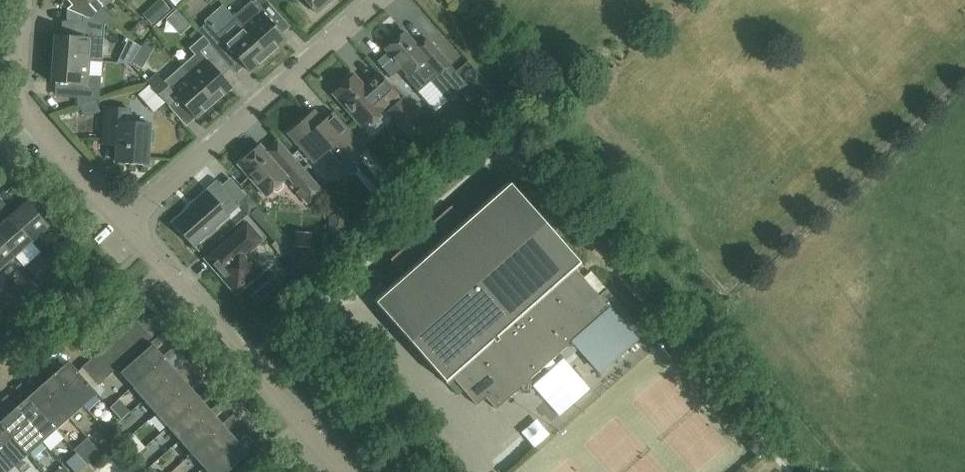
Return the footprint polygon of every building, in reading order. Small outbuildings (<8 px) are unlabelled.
[(83,15),(89,18),(103,6),(98,0),(77,0),(67,9),(83,15)] [(267,56),(285,40),(268,20),(277,12),(266,0),(255,0),(234,18),(267,56)] [(316,13),(330,0),(305,0),(316,13)] [(54,34),(52,58),(89,61),(90,46),(102,47),(104,24),(89,18),(83,15),(81,36),(54,34)] [(197,31),(202,36),(221,58),(223,60),(232,52),(249,72),(267,56),(234,18),(223,28),(213,16),(197,31)] [(404,32),(402,33),(399,32),(392,38),(393,42),(385,49),(407,74),(405,77),(418,92),(449,64),(430,43),(421,51),(404,32)] [(181,66),(189,75),(213,103),(231,87),(212,65),(221,58),(202,36),(188,49),(193,55),(181,66)] [(99,99),(100,85),(100,76),(88,75),(89,61),(52,58),(51,82),(78,84),(77,106),(99,99)] [(195,119),(213,103),(189,75),(181,66),(163,82),(156,74),(147,82),(168,106),(177,98),(195,119)] [(355,75),(352,77),(349,75),(343,81),(344,84),(333,94),(361,127),(383,108),(383,107),(388,103),(394,106),(406,120),(413,114),(378,73),(364,86),(355,75)] [(147,161),(150,123),(129,122),(130,109),(105,107),(103,133),(117,134),(115,161),(131,162),(131,160),(147,161)] [(333,112),(323,121),(314,110),(288,133),(313,162),(326,151),(342,168),(365,148),(333,112)] [(289,154),(277,140),(265,150),(260,145),(238,164),(265,196),(287,176),(297,188),(295,190),(307,204),(309,202),(321,191),(289,154)] [(172,222),(193,246),(240,205),(219,181),(172,222)] [(566,347),(574,347),(578,347),(579,336),(584,332),(573,320),(598,298),(597,297),(575,272),(581,267),(508,185),(464,225),(448,207),(389,259),(405,277),(375,303),(448,385),(454,380),(476,405),(485,397),(496,409),(518,389),(530,390),(530,378),(566,347)] [(6,219),(10,217),(31,241),(48,226),(27,202),(13,214),(1,200),(0,201),(0,212),(6,219)] [(15,256),(31,241),(10,217),(6,219),(0,225),(0,239),(15,256)] [(247,254),(263,240),(253,227),(246,233),(240,226),(219,245),(228,254),(213,267),(236,294),(262,271),(247,254)] [(15,256),(0,239),(0,269),(15,256)] [(578,347),(574,347),(593,369),(631,335),(630,334),(637,327),(605,290),(597,297),(598,298),(573,320),(584,332),(579,336),(578,347)] [(143,312),(135,320),(150,337),(159,329),(143,312)] [(135,320),(126,327),(141,345),(150,337),(135,320)] [(132,354),(141,345),(126,327),(116,336),(132,354)] [(123,374),(136,388),(168,360),(167,359),(160,351),(170,342),(164,335),(154,344),(156,345),(123,374)] [(116,336),(106,345),(122,362),(132,354),(116,336)] [(106,345),(98,352),(113,370),(122,362),(106,345)] [(180,373),(178,371),(171,364),(181,355),(176,350),(167,359),(168,360),(136,388),(147,401),(180,373)] [(98,352),(89,360),(105,378),(113,370),(98,352)] [(54,373),(81,404),(95,392),(68,361),(57,370),(48,360),(42,364),(52,375),(54,373)] [(89,360),(81,368),(96,385),(105,378),(89,360)] [(147,401),(159,415),(191,387),(190,385),(183,378),(193,369),(187,363),(178,371),(180,373),(147,401)] [(67,416),(81,404),(54,373),(52,375),(44,382),(34,372),(29,376),(39,387),(40,386),(67,416)] [(191,387),(159,415),(171,429),(203,401),(201,398),(195,391),(205,383),(199,377),(190,385),(191,387)] [(15,388),(25,399),(27,397),(54,428),(67,416),(40,386),(39,387),(30,395),(20,383),(15,388)] [(171,429),(182,442),(214,415),(213,413),(207,405),(216,397),(211,390),(201,398),(203,401),(171,429)] [(41,440),(54,428),(27,397),(25,399),(17,406),(7,395),(2,400),(11,411),(13,409),(41,440)] [(223,404),(213,413),(214,415),(182,442),(194,456),(226,428),(225,426),(218,418),(228,410),(223,404)] [(27,452),(41,440),(13,409),(11,411),(3,418),(0,414),(0,421),(27,452)] [(194,456),(206,469),(239,441),(237,439),(230,431),(239,424),(234,418),(225,426),(226,428),(194,456)] [(27,452),(0,421),(0,448),(14,464),(27,452)] [(237,439),(239,441),(206,469),(208,471),(231,471),(250,456),(241,445),(252,436),(247,431),(237,439)] [(404,445),(394,455),(402,462),(412,453),(404,445)] [(14,464),(0,448),(0,471),(5,471),(14,464)]
